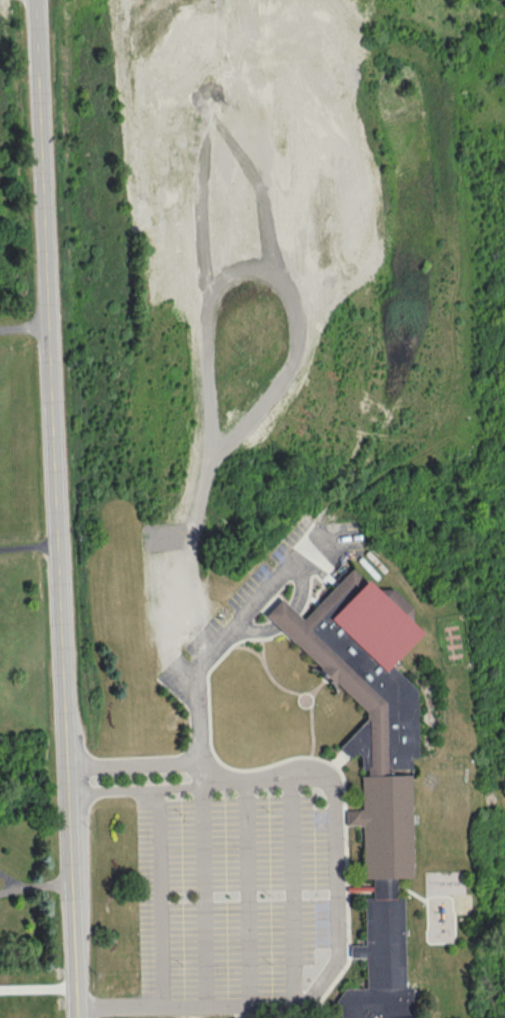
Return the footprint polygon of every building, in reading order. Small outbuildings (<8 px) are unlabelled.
[(419,984),(420,1017),(348,1017),(342,997),(351,985),(371,985),(371,954),(356,954),(356,942),(371,942),(370,895),(378,895),(378,888),(355,888),(355,883),(378,882),(378,875),(368,875),(367,821),(353,821),(353,806),(367,806),(366,772),(372,772),(372,766),(366,766),(366,752),(363,748),(356,756),(345,745),(371,718),(371,709),(290,629),(303,616),(358,563),(381,585),(396,584),(416,603),(416,619),(426,629),(396,661),(422,687),(422,771),(416,771),(417,874),(401,874),(401,895),(409,894),(410,984),(419,984)] [(303,616),(287,601),(275,614),(290,629),(303,616)]
